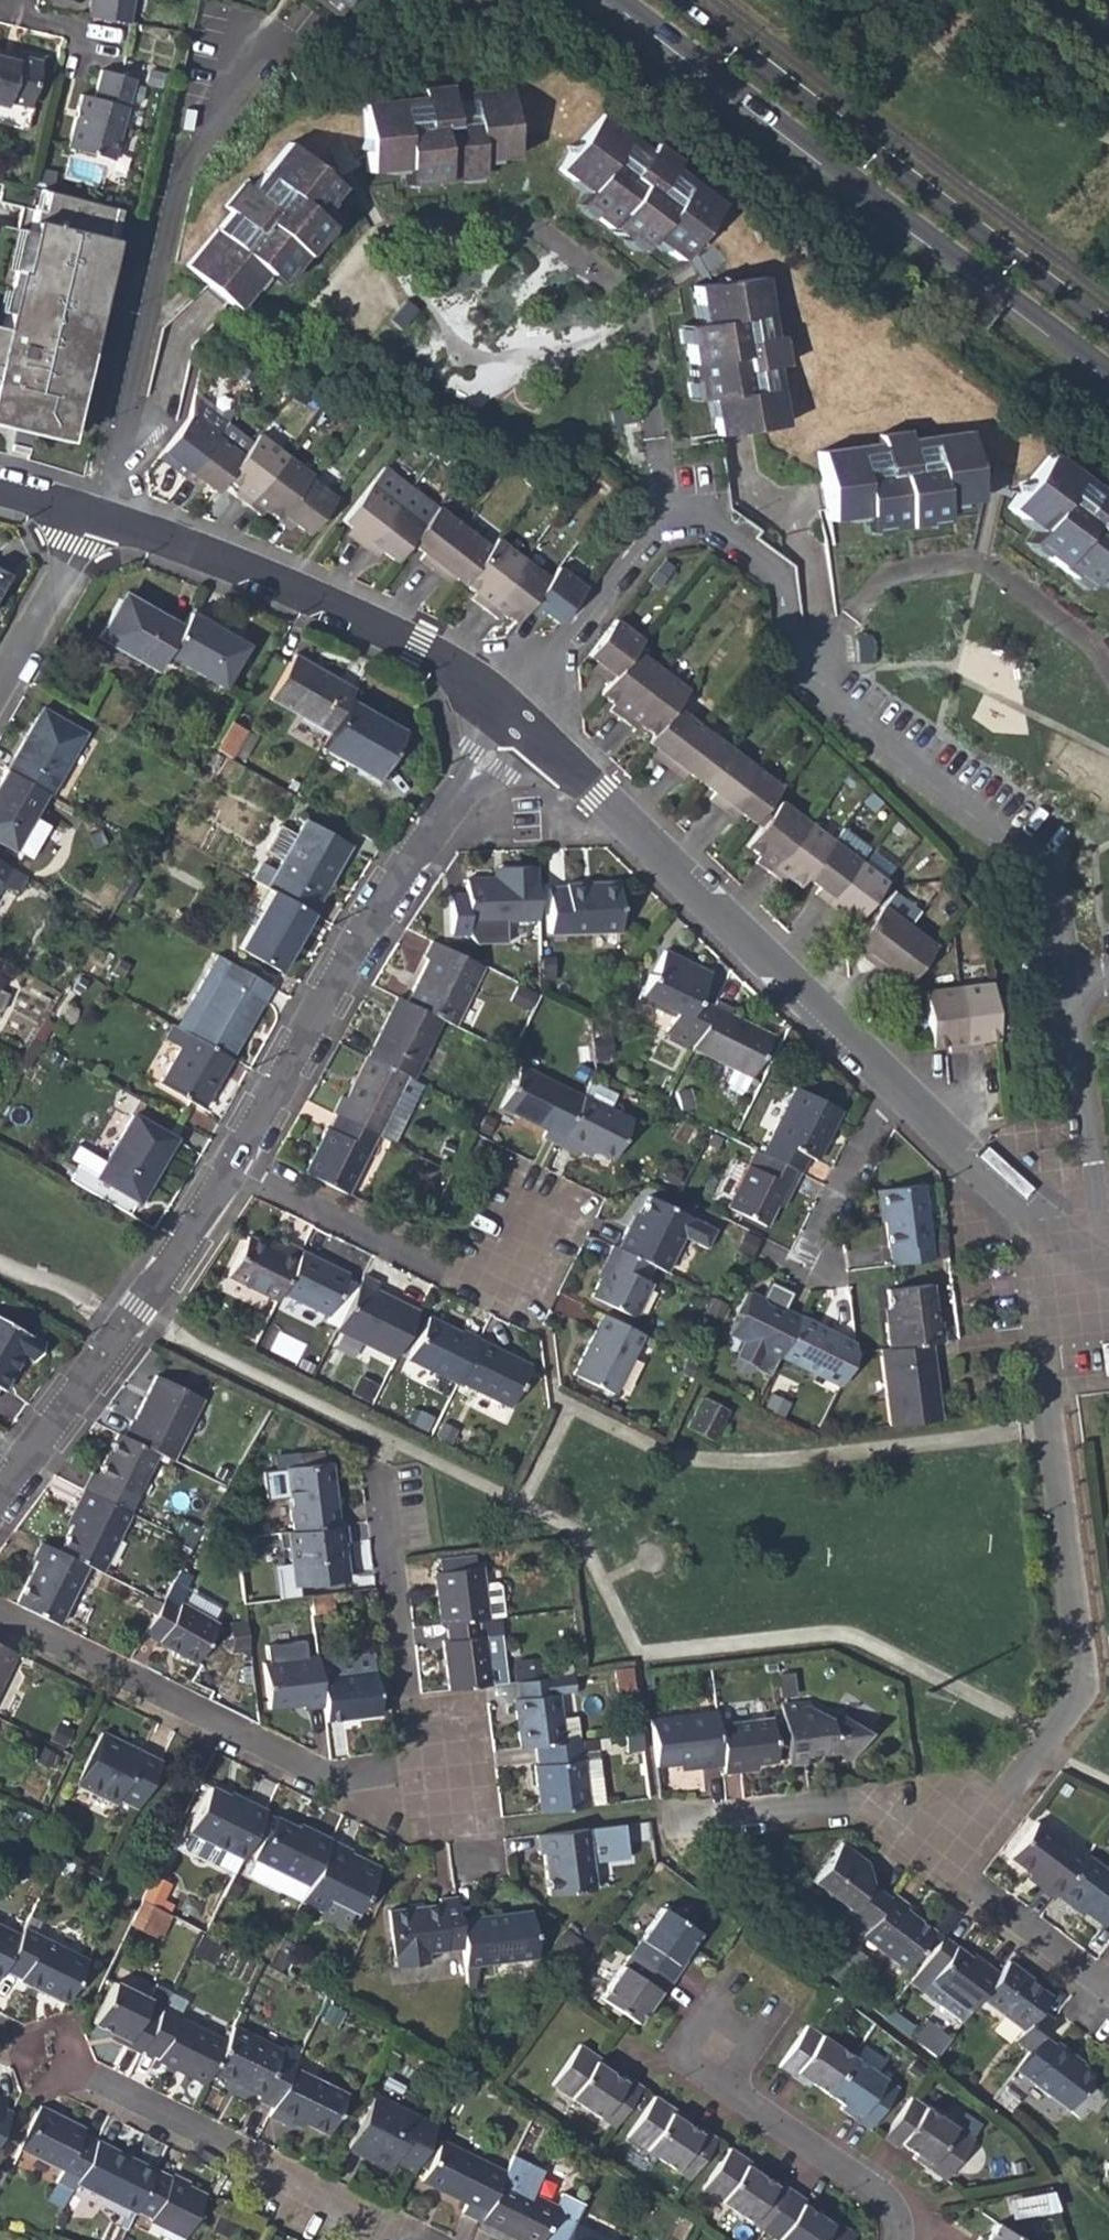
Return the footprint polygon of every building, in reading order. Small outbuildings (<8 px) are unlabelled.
[(84,17),(126,24),(130,0),(86,0),(84,17)] [(1097,34),(1101,37),(1108,27),(1108,17),(1097,34)] [(12,60),(13,54),(0,51),(0,57),(12,60)] [(13,54),(12,60),(0,57),(0,107),(1,101),(23,106),(35,59),(13,54)] [(80,92),(68,146),(114,157),(133,76),(100,67),(92,95),(80,92)] [(359,103),(362,134),(358,147),(364,153),(365,171),(403,167),(405,184),(409,184),(412,187),(420,186),(424,182),(480,176),(479,160),(516,156),(514,136),(519,134),(519,131),(514,124),(510,88),(449,93),(448,86),(419,89),(420,97),(359,103)] [(681,257),(691,241),(700,241),(701,228),(702,226),(721,199),(672,163),(677,156),(654,139),(648,146),(599,110),(579,138),(566,143),(569,150),(558,166),(587,188),(578,201),(583,204),(583,210),(590,216),(596,215),(623,235),(623,241),(631,247),(637,246),(640,248),(650,235),(681,257)] [(324,164),(324,171),(364,153),(358,147),(362,134),(341,135),(324,145),(311,161),(315,164),(324,164)] [(246,189),(240,183),(221,206),(227,211),(185,266),(238,310),(266,274),(279,283),(288,281),(292,275),(292,270),(316,241),(321,240),(326,234),(325,231),(327,227),(327,224),(316,215),(318,212),(323,212),(328,206),(327,200),(340,184),(324,171),(324,164),(315,164),(311,161),(286,140),(252,182),(246,189)] [(240,183),(246,189),(252,182),(244,177),(240,183)] [(70,440),(116,238),(37,219),(1,330),(0,329),(0,422),(70,440)] [(719,274),(732,278),(730,256),(716,236),(702,226),(701,228),(700,241),(691,241),(717,278),(719,274)] [(765,274),(732,278),(719,274),(717,278),(715,281),(696,284),(700,320),(685,322),(684,325),(682,330),(684,341),(689,342),(694,379),(690,380),(691,391),(696,393),(696,398),(712,396),(717,432),(788,420),(779,360),(787,358),(783,332),(774,333),(773,326),(765,274)] [(773,326),(774,333),(783,332),(782,324),(773,326)] [(225,423),(192,397),(187,417),(213,437),(224,425),(225,423)] [(169,469),(181,478),(213,437),(187,417),(160,453),(172,463),(169,469)] [(213,437),(181,478),(194,490),(199,484),(213,494),(221,483),(250,445),(224,425),(213,437)] [(905,429),(907,438),(915,437),(914,427),(905,429)] [(907,438),(905,429),(878,432),(879,442),(819,449),(831,520),(864,515),(867,531),(872,530),(874,533),(885,532),(887,528),(924,523),(927,527),(937,525),(938,521),(943,521),(941,505),(977,500),(975,480),(981,473),(973,464),(968,430),(915,437),(907,438)] [(229,498),(242,508),(282,457),(256,438),(250,445),(221,483),(233,492),(229,498)] [(1031,479),(1017,486),(1022,493),(1008,509),(1037,531),(1027,544),(1029,546),(1031,551),(1036,556),(1041,555),(1074,580),(1075,585),(1079,588),(1084,588),(1086,589),(1087,589),(1097,578),(1100,580),(1102,586),(1107,590),(1108,590),(1108,488),(1103,484),(1098,490),(1050,454),(1031,479)] [(299,471),(282,457),(242,508),(254,517),(259,512),(264,516),(299,471)] [(975,480),(1022,493),(1017,486),(1031,479),(1014,466),(993,460),(973,464),(981,473),(975,480)] [(411,485),(385,464),(344,518),(358,529),(353,535),(364,544),(396,503),(411,485)] [(264,516),(272,523),(306,481),(309,478),(299,471),(264,516)] [(332,501),(306,481),(272,523),(284,533),(288,528),(302,540),(332,501)] [(438,507),(411,485),(396,503),(413,516),(424,525),(438,507)] [(413,516),(396,503),(364,544),(378,554),(383,549),(386,552),(413,516)] [(418,557),(433,568),(465,527),(438,507),(424,525),(413,516),(386,552),(396,560),(410,541),(422,550),(418,557)] [(471,531),(465,527),(433,568),(439,573),(471,531)] [(449,571),(462,582),(490,546),(471,531),(439,573),(443,577),(449,571)] [(469,597),(484,609),(524,558),(497,538),(490,546),(462,582),(473,591),(469,597)] [(530,563),(524,558),(484,609),(491,613),(530,563)] [(514,623),(526,609),(549,578),(530,563),(491,613),(495,617),(500,611),(514,623)] [(559,567),(549,578),(526,609),(538,618),(542,611),(557,623),(584,587),(559,567)] [(0,569),(0,592),(10,574),(0,569)] [(121,600),(146,614),(150,608),(125,593),(121,600)] [(146,614),(121,600),(100,637),(157,670),(166,655),(182,626),(150,608),(146,614)] [(249,646),(190,612),(182,626),(166,655),(224,687),(249,646)] [(598,668),(611,677),(635,646),(642,637),(616,617),(589,655),(601,664),(598,668)] [(653,660),(635,646),(611,677),(601,691),(612,699),(608,705),(614,710),(653,660)] [(296,728),(323,744),(345,708),(349,700),(355,690),(296,656),(271,698),(299,714),(296,728)] [(614,710),(620,715),(659,665),(653,660),(614,710)] [(636,719),(651,730),(673,703),(686,686),(659,665),(620,715),(632,724),(636,719)] [(403,731),(349,700),(345,708),(323,744),(321,748),(375,779),(403,731)] [(683,710),(673,703),(651,730),(646,738),(655,745),(683,710)] [(44,709),(8,770),(47,792),(50,794),(87,732),(44,709)] [(654,754),(668,765),(699,724),(683,710),(655,745),(658,748),(654,754)] [(247,731),(231,721),(215,748),(232,758),(234,754),(247,731)] [(685,769),(698,779),(725,744),(699,724),(668,765),(681,775),(685,769)] [(256,736),(247,731),(234,754),(243,760),(256,736)] [(733,751),(725,744),(698,779),(706,785),(733,751)] [(707,796),(720,806),(752,765),(733,751),(706,785),(711,790),(707,796)] [(776,784),(752,765),(720,806),(733,816),(737,810),(750,820),(767,798),(776,784)] [(47,792),(8,770),(0,783),(0,843),(14,851),(33,818),(47,792)] [(750,820),(757,826),(774,803),(767,798),(750,820)] [(753,858),(766,869),(804,819),(778,799),(774,803),(757,826),(744,841),(757,853),(753,858)] [(48,826),(33,818),(16,849),(30,857),(48,826)] [(829,838),(804,819),(766,869),(777,877),(781,872),(794,882),(801,873),(829,838)] [(263,861),(252,879),(273,891),(311,913),(349,846),(306,822),(278,870),(263,861)] [(810,889),(824,900),(856,860),(829,838),(801,873),(815,884),(810,889)] [(883,881),(856,860),(824,900),(837,910),(841,905),(855,917),(855,916),(883,881)] [(1,882),(15,890),(24,874),(7,864),(0,876),(0,882),(1,882)] [(539,921),(539,869),(504,868),(503,884),(467,885),(467,901),(449,901),(450,939),(467,939),(475,944),(507,944),(507,921),(539,921)] [(551,890),(551,936),(622,935),(621,886),(568,886),(569,889),(551,890)] [(279,970),(311,913),(273,891),(241,948),(279,970)] [(863,958),(876,967),(907,926),(881,906),(853,941),(867,952),(863,958)] [(934,946),(907,926),(876,967),(889,978),(894,972),(907,982),(934,946)] [(456,1024),(484,966),(430,939),(421,957),(428,960),(408,1001),(443,1018),(456,1024)] [(551,948),(539,948),(539,966),(550,965),(551,948)] [(662,1032),(689,1047),(710,1006),(695,998),(708,972),(663,949),(651,973),(648,971),(635,996),(671,1015),(662,1032)] [(230,962),(218,955),(210,969),(222,976),(230,962)] [(210,969),(193,999),(204,1006),(188,1033),(231,1058),(272,987),(230,962),(222,976),(210,969)] [(992,982),(960,985),(968,1048),(982,1047),(981,1039),(1000,1037),(992,982)] [(960,985),(924,989),(930,1044),(950,1042),(951,1050),(968,1048),(960,985)] [(517,1001),(529,1007),(534,995),(522,990),(517,1001)] [(413,1076),(443,1018),(408,1001),(399,996),(369,1054),(408,1073),(413,1076)] [(204,1006),(193,999),(177,1026),(188,1033),(204,1006)] [(728,1013),(711,1003),(710,1006),(689,1047),(687,1051),(744,1080),(766,1039),(726,1017),(728,1013)] [(204,1107),(231,1058),(188,1033),(174,1025),(166,1037),(180,1046),(159,1082),(204,1107)] [(408,1073),(369,1054),(347,1096),(342,1092),(333,1110),(336,1111),(377,1132),(393,1103),(410,1110),(424,1081),(413,1076),(408,1073)] [(539,1126),(558,1136),(581,1091),(583,1087),(519,1054),(499,1094),(544,1117),(539,1126)] [(791,1083),(758,1151),(760,1151),(795,1169),(803,1152),(813,1157),(838,1107),(791,1083)] [(630,1115),(581,1091),(558,1136),(556,1140),(571,1147),(575,1137),(610,1154),(630,1115)] [(410,1110),(393,1103),(377,1132),(394,1141),(410,1110)] [(325,1126),(305,1166),(348,1188),(377,1132),(336,1111),(328,1127),(325,1126)] [(98,1176),(140,1199),(174,1138),(134,1115),(98,1176)] [(741,1168),(749,1172),(760,1151),(758,1151),(751,1147),(741,1168)] [(784,1190),(795,1169),(760,1151),(749,1172),(741,1168),(723,1202),(762,1221),(779,1187),(784,1190)] [(892,1249),(894,1265),(933,1261),(925,1186),(882,1191),(887,1249),(892,1249)] [(618,1220),(608,1240),(647,1260),(656,1265),(673,1230),(698,1243),(708,1223),(640,1189),(623,1223),(618,1220)] [(227,1274),(274,1297),(277,1290),(298,1248),(282,1240),(278,1249),(246,1233),(227,1274)] [(641,1274),(647,1260),(608,1240),(601,1255),(604,1257),(588,1291),(630,1311),(646,1278),(641,1274)] [(346,1271),(298,1248),(277,1290),(325,1313),(346,1271)] [(332,1328),(391,1358),(415,1309),(374,1289),(376,1283),(359,1274),(332,1328)] [(761,1348),(776,1355),(777,1353),(798,1313),(781,1305),(789,1290),(767,1279),(759,1293),(749,1287),(729,1330),(743,1337),(740,1346),(758,1355),(761,1348)] [(886,1322),(889,1348),(933,1344),(939,1343),(932,1285),(888,1289),(892,1322),(886,1322)] [(609,1388),(638,1327),(598,1308),(569,1368),(609,1388)] [(777,1353),(840,1384),(857,1351),(856,1343),(798,1313),(777,1353)] [(403,1356),(455,1381),(455,1380),(477,1336),(461,1329),(459,1332),(424,1315),(403,1356)] [(3,1389),(24,1354),(33,1360),(43,1343),(0,1319),(0,1388),(3,1389)] [(530,1362),(477,1336),(455,1380),(508,1406),(530,1362)] [(880,1348),(888,1426),(940,1421),(933,1344),(889,1348),(880,1348)] [(124,1415),(116,1432),(152,1449),(165,1456),(195,1396),(148,1373),(126,1416),(124,1415)] [(694,1407),(719,1420),(726,1406),(701,1392),(694,1407)] [(719,1420),(694,1407),(686,1422),(711,1435),(719,1420)] [(435,1438),(446,1443),(454,1429),(443,1423),(435,1438)] [(122,1509),(152,1449),(116,1432),(112,1430),(92,1471),(87,1468),(78,1486),(122,1509)] [(282,1469),(290,1530),(336,1525),(327,1463),(321,1464),(319,1452),(296,1455),(296,1467),(282,1469)] [(95,1568),(124,1510),(122,1509),(78,1486),(69,1504),(73,1507),(65,1523),(54,1547),(83,1563),(95,1568)] [(61,1520),(65,1523),(73,1507),(69,1504),(61,1520)] [(341,1543),(339,1525),(336,1525),(290,1530),(270,1533),(273,1547),(281,1546),(284,1566),(288,1566),(291,1585),(336,1582),(334,1562),(340,1561),(337,1544),(341,1543)] [(248,1552),(246,1535),(232,1536),(235,1554),(248,1552)] [(55,1622),(83,1563),(54,1547),(37,1539),(29,1557),(33,1559),(14,1601),(55,1622)] [(472,1554),(436,1558),(437,1571),(473,1567),(472,1554)] [(269,1568),(272,1599),(293,1597),(291,1585),(288,1566),(284,1566),(269,1568)] [(432,1572),(438,1623),(443,1623),(474,1619),(484,1618),(480,1584),(478,1566),(473,1567),(432,1572)] [(494,1583),(480,1584),(484,1618),(501,1617),(497,1586),(494,1583)] [(148,1595),(159,1601),(163,1594),(148,1585),(142,1592),(148,1595)] [(136,1605),(142,1608),(148,1595),(142,1592),(136,1605)] [(216,1624),(163,1594),(159,1601),(152,1613),(142,1632),(194,1662),(216,1624)] [(309,1611),(324,1609),(322,1594),(307,1595),(309,1611)] [(142,1608),(152,1613),(159,1601),(148,1595),(142,1608)] [(226,1621),(226,1629),(244,1626),(243,1619),(226,1621)] [(476,1637),(474,1619),(443,1623),(445,1640),(441,1641),(446,1689),(483,1685),(487,1685),(481,1636),(476,1637)] [(227,1637),(220,1641),(228,1647),(247,1646),(244,1626),(226,1629),(227,1637)] [(215,1645),(227,1654),(248,1652),(247,1646),(228,1647),(220,1641),(215,1645)] [(264,1648),(266,1664),(302,1660),(300,1643),(264,1648)] [(15,1652),(0,1645),(0,1684),(15,1652)] [(369,1652),(316,1659),(318,1677),(371,1671),(369,1652)] [(301,1710),(322,1708),(318,1677),(315,1658),(302,1660),(266,1664),(260,1664),(266,1709),(300,1705),(301,1710)] [(519,1668),(520,1681),(541,1679),(539,1665),(519,1668)] [(618,1692),(634,1690),(631,1669),(615,1671),(618,1692)] [(371,1671),(318,1677),(322,1708),(324,1721),(377,1714),(371,1671)] [(573,1693),(570,1675),(541,1679),(520,1681),(515,1682),(517,1699),(512,1699),(512,1702),(517,1748),(534,1746),(561,1743),(558,1722),(555,1695),(573,1693)] [(515,1682),(490,1684),(492,1703),(512,1702),(512,1699),(517,1699),(515,1682)] [(798,1705),(783,1707),(790,1767),(809,1765),(807,1758),(833,1755),(849,1766),(872,1738),(846,1720),(833,1721),(816,1708),(799,1710),(798,1705)] [(717,1718),(649,1726),(656,1773),(701,1768),(702,1773),(723,1770),(718,1726),(717,1718)] [(558,1722),(561,1743),(578,1741),(575,1720),(558,1722)] [(772,1720),(718,1726),(723,1770),(724,1774),(745,1771),(745,1765),(777,1762),(772,1720)] [(115,1800),(136,1810),(159,1763),(99,1734),(74,1785),(113,1804),(115,1800)] [(623,1753),(642,1751),(639,1734),(620,1736),(623,1753)] [(581,1764),(578,1741),(561,1743),(534,1746),(536,1765),(531,1766),(536,1811),(585,1806),(581,1764)] [(581,1764),(585,1806),(600,1805),(595,1763),(581,1764)] [(246,1803),(208,1785),(188,1829),(190,1830),(184,1843),(186,1847),(217,1862),(224,1846),(242,1855),(253,1831),(262,1815),(265,1807),(248,1799),(246,1803)] [(272,1820),(262,1815),(253,1831),(264,1836),(253,1860),(255,1860),(293,1879),(308,1886),(329,1841),(312,1832),(310,1833),(276,1818),(272,1820)] [(1037,1884),(1054,1897),(1056,1893),(1084,1856),(1034,1820),(1008,1854),(1040,1879),(1037,1884)] [(592,1891),(585,1829),(536,1836),(538,1852),(543,1852),(548,1896),(592,1891)] [(349,1850),(329,1841),(308,1886),(299,1903),(320,1912),(326,1900),(352,1913),(356,1915),(378,1868),(348,1853),(349,1850)] [(853,1917),(869,1929),(892,1899),(871,1884),(870,1862),(843,1842),(813,1883),(850,1910),(848,1914),(853,1917)] [(242,1855),(224,1846),(217,1862),(234,1870),(242,1855)] [(1086,1854),(1084,1856),(1056,1893),(1071,1903),(1073,1901),(1104,1924),(1108,1916),(1108,1872),(1086,1854)] [(247,1875),(286,1893),(293,1879),(255,1860),(247,1875)] [(172,1881),(155,1871),(142,1898),(159,1907),(172,1881)] [(907,1905),(894,1895),(892,1899),(869,1929),(862,1938),(904,1970),(933,1931),(904,1910),(907,1905)] [(142,1898),(132,1917),(156,1930),(166,1910),(159,1907),(142,1898)] [(352,1913),(326,1900),(320,1912),(318,1917),(343,1930),(352,1913)] [(428,1953),(462,1949),(459,1923),(457,1900),(438,1902),(438,1908),(421,1910),(421,1915),(409,1916),(409,1912),(389,1915),(396,1972),(430,1968),(428,1953)] [(660,1907),(631,1952),(674,1981),(684,1965),(680,1963),(689,1949),(699,1934),(660,1907)] [(156,1930),(132,1917),(130,1923),(159,1938),(171,1913),(166,1910),(156,1930)] [(532,1914),(459,1923),(462,1949),(465,1968),(537,1959),(532,1914)] [(846,1926),(862,1938),(869,1929),(853,1917),(846,1926)] [(1,1968),(17,1935),(0,1926),(0,1970),(1,1968)] [(17,1980),(66,2004),(87,1960),(21,1927),(17,1935),(1,1968),(18,1977),(17,1980)] [(979,1964),(943,1938),(911,1980),(963,2020),(980,1997),(998,1972),(983,1961),(979,1964)] [(680,1963),(684,1965),(694,1952),(689,1949),(680,1963)] [(862,1955),(853,1949),(844,1962),(852,1969),(862,1955)] [(663,1996),(674,1981),(631,1952),(599,1998),(639,2024),(649,2009),(659,1995),(663,1996)] [(1014,2038),(1027,2049),(1040,2033),(1051,2017),(1039,2008),(1048,1995),(1020,1974),(1023,1970),(1008,1959),(998,1972),(980,1997),(1021,2029),(1014,2038)] [(146,2000),(102,1979),(82,2022),(107,2035),(122,2043),(121,2047),(138,2055),(142,2048),(162,2006),(169,1992),(154,1985),(146,2000)] [(649,2009),(653,2011),(663,1996),(659,1995),(649,2009)] [(179,2014),(162,2006),(142,2048),(159,2056),(157,2060),(204,2084),(210,2072),(225,2041),(178,2017),(179,2014)] [(779,2062),(794,2072),(798,2068),(811,2077),(828,2090),(852,2056),(806,2023),(779,2062)] [(278,2050),(232,2027),(225,2041),(210,2072),(257,2095),(255,2099),(271,2107),(290,2066),(297,2053),(281,2046),(278,2050)] [(936,2037),(944,2044),(950,2035),(942,2029),(936,2037)] [(1052,2043),(1040,2033),(1027,2049),(1016,2064),(1073,2108),(1083,2097),(1088,2101),(1099,2086),(1088,2078),(1092,2073),(1069,2056),(1071,2052),(1055,2040),(1052,2043)] [(105,2039),(121,2047),(122,2043),(107,2035),(105,2039)] [(936,2037),(927,2049),(935,2055),(944,2044),(936,2037)] [(551,2084),(614,2128),(641,2088),(627,2079),(623,2084),(606,2072),(591,2060),(594,2055),(580,2045),(551,2084)] [(591,2060),(606,2072),(610,2066),(594,2055),(591,2060)] [(895,2087),(852,2056),(828,2090),(844,2101),(855,2110),(853,2114),(868,2125),(895,2087)] [(344,2093),(290,2066),(271,2107),(266,2115),(284,2124),(289,2115),(325,2133),(344,2093)] [(794,2072),(807,2083),(811,2077),(798,2068),(794,2072)] [(1088,2101),(1095,2105),(1105,2091),(1099,2086),(1088,2101)] [(392,2158),(413,2169),(435,2125),(373,2095),(346,2149),(387,2168),(392,2158)] [(970,2141),(911,2097),(884,2136),(898,2146),(900,2142),(916,2153),(929,2162),(927,2166),(942,2178),(970,2141)] [(1073,2108),(1079,2113),(1088,2101),(1083,2097),(1073,2108)] [(627,2137),(688,2181),(715,2141),(701,2132),(699,2136),(681,2124),(669,2116),(673,2111),(655,2098),(627,2137)] [(840,2106),(853,2114),(855,2110),(844,2101),(840,2106)] [(83,2127),(39,2104),(18,2148),(60,2169),(55,2181),(72,2190),(75,2184),(95,2142),(80,2134),(83,2127)] [(669,2116),(681,2124),(685,2120),(673,2111),(669,2116)] [(463,2211),(481,2221),(502,2179),(505,2172),(441,2140),(421,2181),(468,2203),(463,2211)] [(75,2184),(133,2212),(154,2171),(95,2142),(75,2184)] [(703,2189),(763,2230),(790,2192),(778,2183),(774,2188),(758,2177),(745,2167),(749,2163),(730,2150),(703,2189)] [(913,2158),(927,2166),(929,2162),(916,2153),(913,2158)] [(745,2167),(758,2177),(762,2171),(749,2163),(745,2167)] [(145,2222),(160,2229),(181,2238),(203,2195),(154,2171),(133,2212),(146,2219),(145,2222)] [(574,2223),(582,2207),(561,2197),(556,2206),(502,2179),(481,2221),(509,2234),(520,2239),(566,2239),(574,2223)] [(49,2193),(67,2200),(72,2190),(55,2181),(49,2193)] [(1054,2187),(1010,2197),(1014,2215),(1058,2205),(1054,2187)] [(834,2222),(831,2228),(817,2218),(803,2208),(806,2203),(790,2192),(763,2230),(777,2239),(849,2239),(852,2235),(834,2222)] [(817,2218),(831,2228),(834,2222),(821,2212),(817,2218)] [(985,2237),(983,2239),(1024,2239),(997,2220),(985,2237)] [(497,2239),(506,2239),(509,2234),(481,2221),(476,2231),(497,2239)] [(574,2223),(566,2239),(609,2239),(574,2223)] [(165,2239),(180,2239),(181,2238),(160,2229),(155,2235),(165,2239)]
